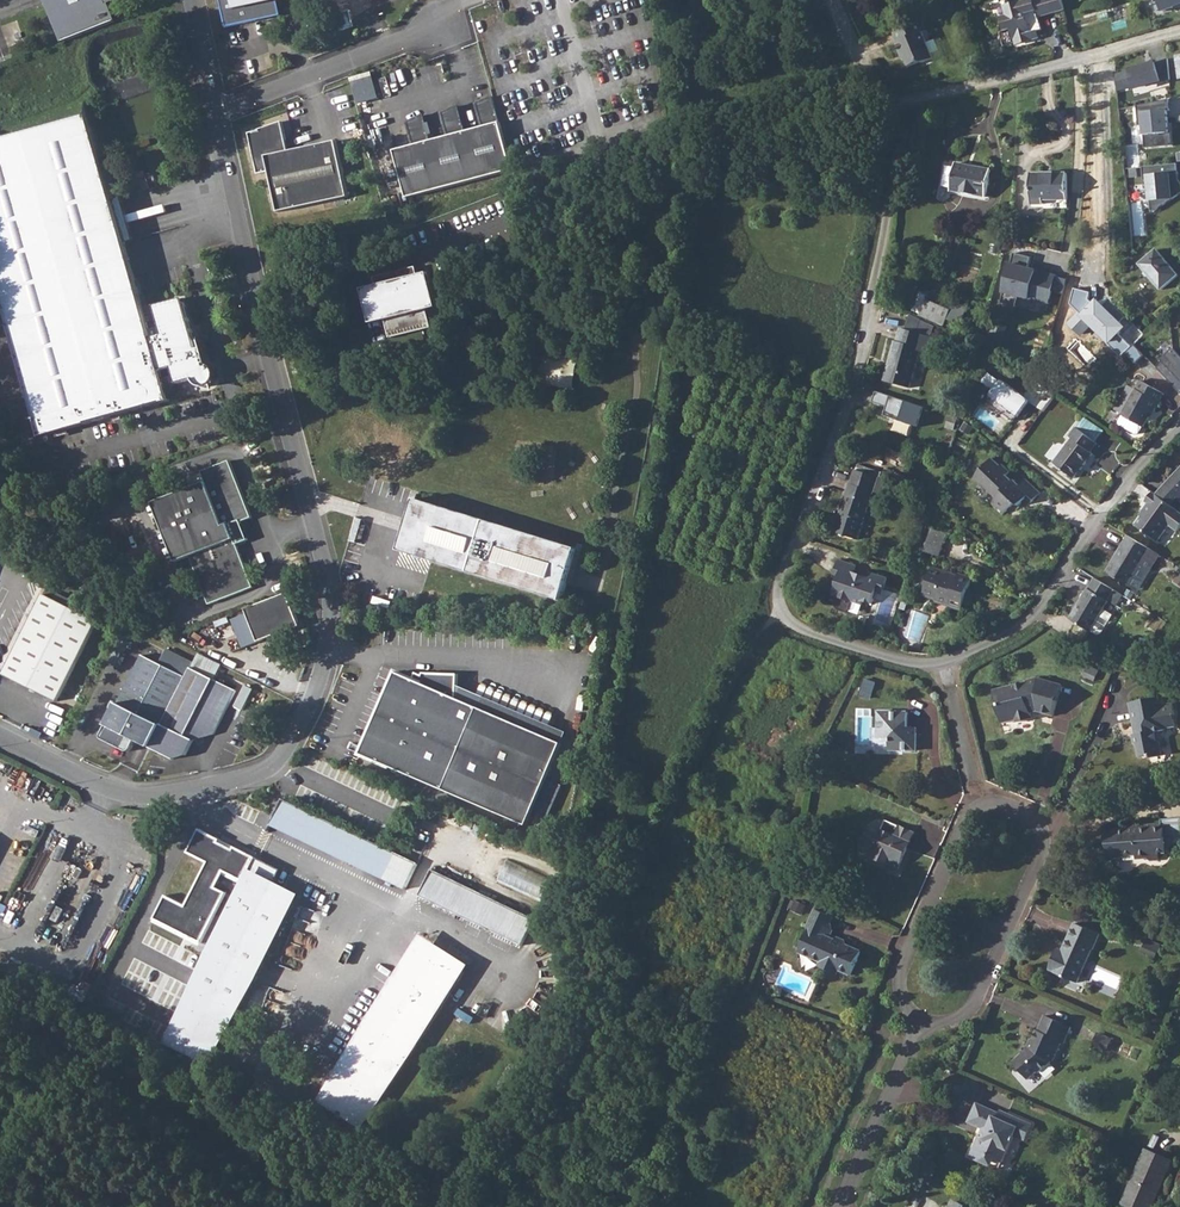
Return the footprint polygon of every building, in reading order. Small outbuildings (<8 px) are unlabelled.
[(64,42),(115,22),(108,3),(115,0),(48,0),(64,42)] [(226,27),(281,15),(278,0),(221,0),(226,27)] [(1005,6),(1008,15),(1002,17),(1005,28),(1012,27),(1012,29),(1039,18),(1038,15),(1034,0),(1024,0),(1005,6)] [(1054,10),(1064,7),(1062,0),(1051,0),(1054,10)] [(1164,11),(1179,6),(1179,0),(1160,0),(1164,11)] [(1039,18),(1012,29),(1016,43),(1033,38),(1033,36),(1039,34),(1037,29),(1042,28),(1039,18)] [(922,20),(894,32),(897,41),(895,43),(899,54),(902,54),(907,66),(920,62),(923,62),(933,59),(922,32),(926,31),(922,20)] [(1136,89),(1163,81),(1157,60),(1117,72),(1119,90),(1135,85),(1136,89)] [(359,104),(381,97),(374,74),(351,81),(359,104)] [(425,115),(408,123),(414,146),(395,151),(408,198),(513,170),(501,122),(494,97),(477,104),(483,127),(466,132),(459,106),(442,113),(449,136),(431,141),(425,115)] [(1168,106),(1142,108),(1146,148),(1173,146),(1171,131),(1170,131),(1168,106)] [(0,139),(0,289),(13,337),(41,437),(170,401),(169,395),(174,393),(178,383),(194,379),(197,384),(205,387),(216,380),(216,369),(208,363),(203,346),(198,348),(184,297),(156,305),(164,334),(153,337),(139,288),(91,114),(0,139)] [(260,131),(250,133),(259,174),(270,172),(279,212),(349,197),(338,141),(289,151),(285,152),(283,141),(287,141),(282,119),(260,130),(260,131)] [(192,146),(186,147),(188,158),(195,156),(192,146)] [(955,166),(951,166),(947,165),(943,185),(952,186),(951,191),(986,197),(991,170),(956,163),(955,166)] [(1171,170),(1148,171),(1150,199),(1174,195),(1171,170)] [(1067,174),(1031,174),(1031,205),(1044,205),(1043,200),(1067,200),(1067,174)] [(1141,264),(1161,289),(1178,276),(1157,250),(1141,264)] [(1038,266),(1010,259),(1003,290),(1049,302),(1057,273),(1037,268),(1038,266)] [(431,272),(367,288),(375,322),(387,319),(390,338),(431,328),(426,307),(440,305),(431,272)] [(950,310),(928,300),(926,299),(920,314),(944,325),(947,320),(959,326),(967,307),(954,301),(951,309),(950,310)] [(896,341),(884,381),(910,388),(920,351),(929,354),(934,338),(902,329),(898,342),(896,341)] [(1156,368),(1179,393),(1179,392),(1179,356),(1173,349),(1161,360),(1163,361),(1156,368)] [(1020,416),(1031,400),(1003,379),(992,395),(1020,416)] [(1139,380),(1120,414),(1143,427),(1152,413),(1153,413),(1164,394),(1139,380)] [(915,424),(920,425),(926,407),(878,389),(874,401),(887,406),(881,423),(911,434),(915,424)] [(1094,440),(1075,426),(1069,435),(1072,438),(1054,462),(1074,477),(1092,453),(1090,451),(1097,442),(1094,440)] [(982,469),(972,479),(980,487),(982,486),(995,499),(990,504),(1002,516),(1014,503),(1018,507),(1025,499),(1030,503),(1040,494),(1025,479),(1019,485),(1013,480),(1012,481),(1007,476),(1011,472),(1002,465),(1000,466),(992,459),(984,467),(985,468),(983,470),(982,469)] [(210,485),(157,505),(180,564),(194,559),(213,607),(257,590),(241,546),(252,542),(245,524),(256,520),(234,463),(206,473),(210,485)] [(1170,475),(1172,478),(1164,486),(1175,497),(1179,503),(1179,466),(1170,475)] [(889,481),(854,470),(834,532),(857,540),(873,493),(884,496),(889,481)] [(1152,490),(1144,500),(1147,502),(1142,508),(1145,510),(1135,523),(1156,539),(1168,523),(1176,529),(1179,524),(1179,511),(1152,490)] [(579,549),(416,499),(401,551),(563,600),(579,549)] [(933,530),(926,552),(939,556),(947,535),(933,530)] [(1150,549),(1126,534),(1104,571),(1126,584),(1138,566),(1139,567),(1151,549),(1150,549)] [(840,560),(834,578),(840,580),(834,598),(838,599),(835,608),(837,613),(845,615),(850,613),(853,604),(864,608),(866,603),(874,605),(878,594),(883,595),(889,579),(878,575),(876,581),(856,575),(858,566),(840,560)] [(934,602),(948,607),(950,600),(963,604),(972,578),(959,574),(958,577),(957,581),(949,578),(950,574),(932,568),(923,596),(935,600),(934,602)] [(1122,595),(1094,578),(1069,619),(1090,632),(1091,631),(1098,635),(1101,634),(1112,616),(1103,610),(1111,597),(1118,601),(1122,595)] [(287,594),(246,610),(258,642),(294,628),(298,620),(287,594)] [(97,622),(44,595),(4,674),(57,702),(97,622)] [(135,742),(150,749),(186,679),(144,657),(105,732),(109,743),(122,750),(133,746),(135,742)] [(186,679),(150,749),(173,762),(187,757),(193,743),(213,737),(236,693),(190,670),(186,679)] [(1140,680),(1153,684),(1156,673),(1143,670),(1140,680)] [(414,679),(397,672),(362,754),(527,826),(563,744),(457,698),(458,674),(424,673),(422,676),(416,673),(414,679)] [(1033,719),(1032,714),(1032,711),(1039,709),(1039,712),(1047,714),(1051,701),(1048,698),(1054,681),(1041,677),(1029,679),(1029,682),(995,690),(1004,723),(1017,720),(1018,723),(1033,719)] [(1051,701),(1047,714),(1056,717),(1061,701),(1056,699),(1061,683),(1054,681),(1048,698),(1051,701)] [(1158,697),(1129,703),(1133,724),(1134,724),(1136,733),(1133,734),(1135,743),(1137,745),(1139,755),(1150,753),(1150,755),(1163,752),(1159,738),(1156,738),(1155,730),(1164,727),(1163,726),(1175,723),(1173,713),(1175,713),(1172,701),(1160,704),(1158,697)] [(909,712),(880,712),(880,738),(891,738),(891,750),(918,750),(918,728),(909,728),(909,712)] [(417,865),(286,800),(272,826),(399,889),(401,886),(406,888),(417,865)] [(1109,843),(1109,851),(1112,852),(1113,861),(1127,861),(1127,857),(1140,856),(1141,862),(1151,862),(1154,864),(1163,864),(1162,856),(1175,855),(1175,848),(1179,848),(1179,819),(1163,820),(1164,828),(1129,829),(1129,833),(1112,834),(1112,840),(1109,843)] [(870,830),(863,845),(875,851),(873,855),(876,860),(885,864),(884,866),(896,872),(914,833),(886,821),(880,834),(870,830)] [(199,831),(187,855),(205,864),(184,906),(165,897),(153,922),(200,946),(227,893),(217,888),(223,875),(241,884),(254,860),(199,831)] [(279,873),(254,860),(241,884),(203,958),(162,1045),(200,1065),(208,1049),(215,1053),(254,984),(294,906),(269,893),(279,873)] [(535,919),(432,869),(419,896),(522,945),(535,919)] [(832,917),(815,909),(806,928),(809,929),(802,946),(838,959),(855,965),(862,951),(831,938),(825,935),(827,929),(832,917)] [(1061,954),(1057,952),(1050,967),(1062,972),(1061,974),(1079,982),(1095,947),(1096,947),(1102,933),(1076,921),(1064,948),(1061,954)] [(363,1130),(468,967),(419,936),(317,1101),(363,1130)] [(838,959),(802,946),(800,949),(823,959),(822,962),(820,965),(834,971),(838,959)] [(855,965),(838,959),(834,971),(838,972),(839,970),(851,975),(855,965)] [(1025,1051),(1021,1055),(1011,1064),(1027,1080),(1037,1072),(1038,1073),(1048,1064),(1050,1059),(1051,1061),(1061,1041),(1064,1043),(1072,1028),(1045,1015),(1038,1031),(1036,1030),(1031,1040),(1029,1039),(1026,1047),(1024,1049),(1025,1051)] [(874,1024),(868,1022),(865,1031),(871,1033),(874,1024)] [(980,1137),(971,1157),(987,1164),(991,1156),(1004,1162),(1016,1136),(1026,1141),(1033,1126),(1003,1112),(1001,1114),(977,1104),(968,1124),(983,1131),(987,1133),(984,1139),(980,1137)] [(1146,1149),(1122,1205),(1127,1206),(1150,1206),(1171,1161),(1146,1149)]
